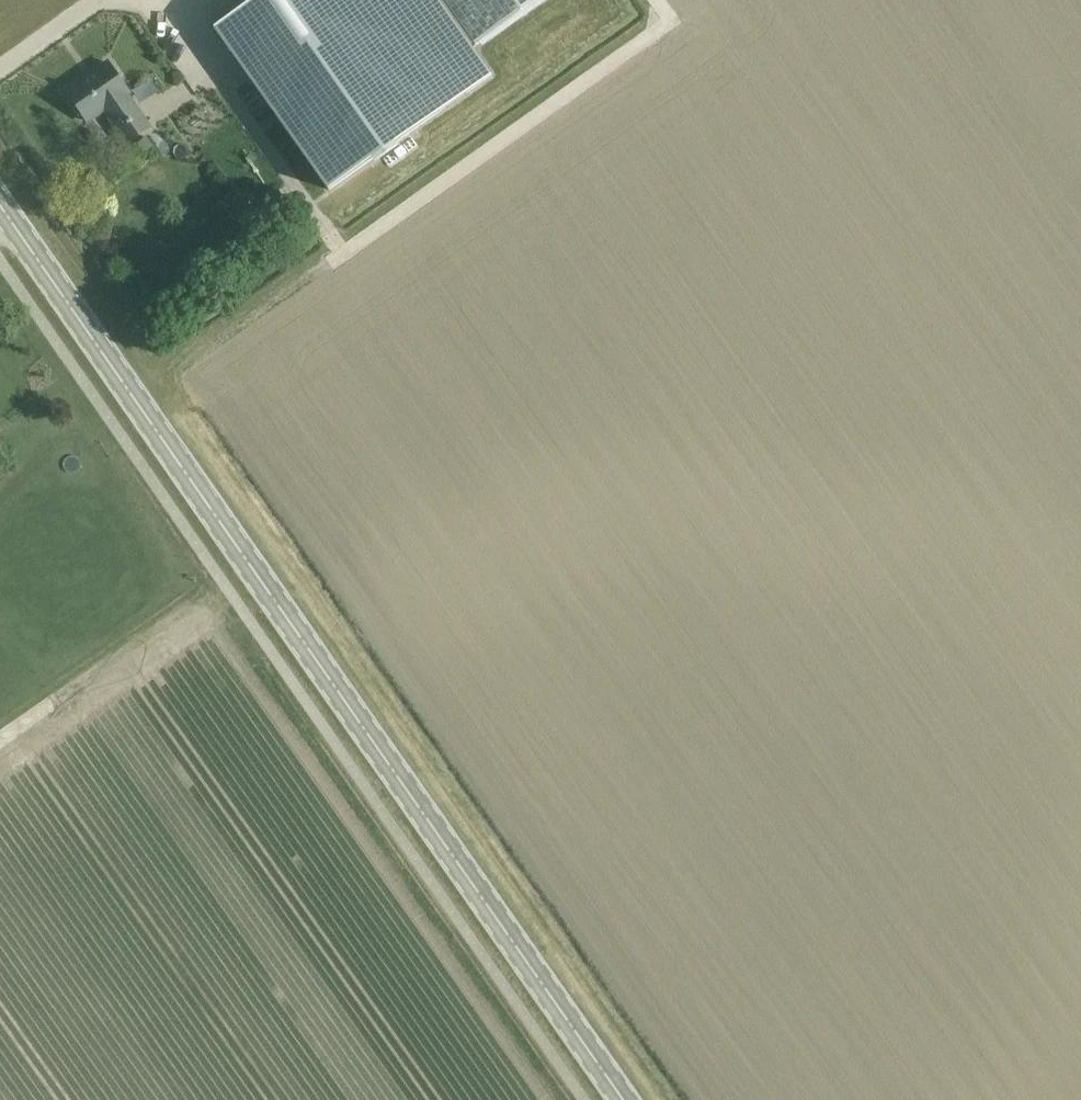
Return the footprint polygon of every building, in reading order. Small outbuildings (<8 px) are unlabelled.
[(365,0),(254,0),(219,25),(333,187),(442,110),(365,0)] [(476,46),(541,0),(444,0),(476,46)] [(88,121),(105,110),(127,143),(147,129),(124,97),(129,93),(108,62),(67,91),(88,121)] [(145,136),(133,144),(138,154),(151,145),(145,136)]
